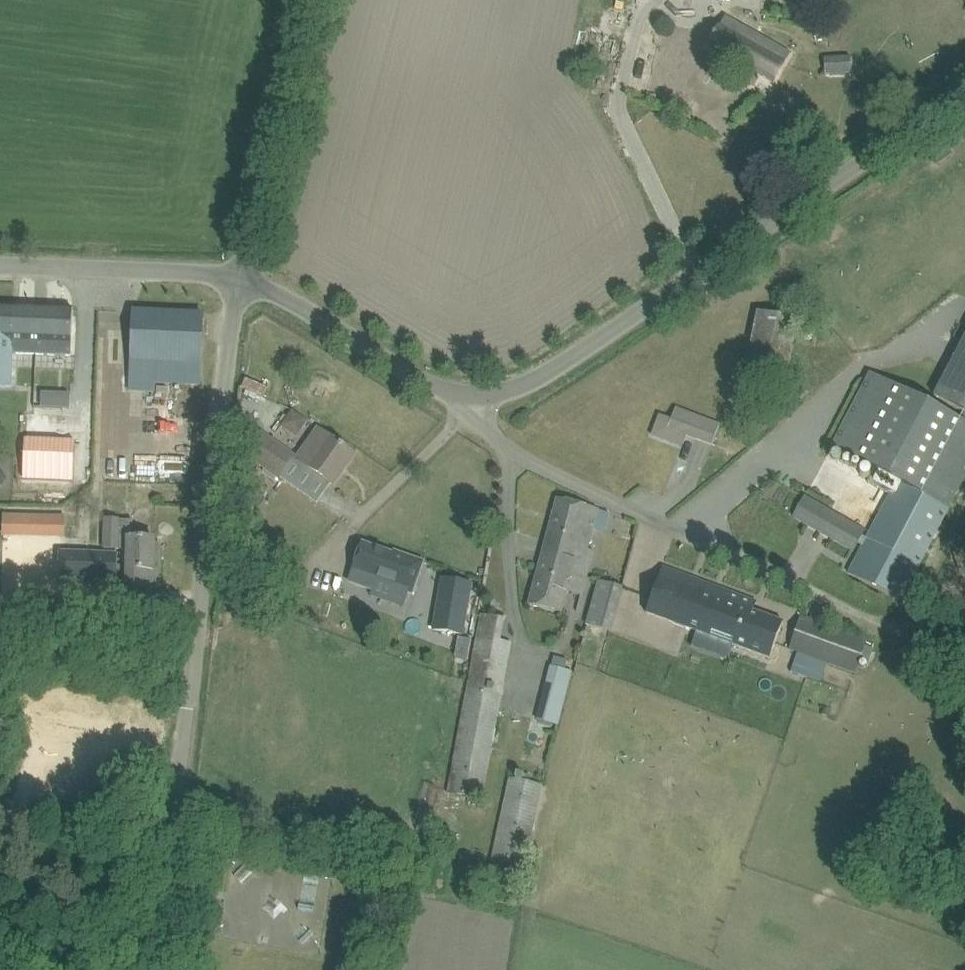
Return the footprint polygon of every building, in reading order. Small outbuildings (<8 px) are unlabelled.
[(726,15),(721,25),(709,46),(772,82),(788,53),(761,38),(762,35),(726,15)] [(823,58),(824,71),(852,69),(851,56),(823,58)] [(11,371),(12,353),(71,356),(73,309),(0,306),(0,370),(11,371)] [(133,312),(132,332),(130,380),(201,383),(203,315),(133,312)] [(745,375),(784,384),(798,320),(758,312),(745,375)] [(934,397),(964,413),(964,338),(934,397)] [(832,448),(874,470),(867,482),(891,494),(858,556),(849,574),(900,601),(910,583),(964,477),(964,423),(936,407),(870,373),(832,448)] [(260,402),(267,387),(247,377),(240,393),(260,402)] [(56,393),(55,408),(70,409),(70,394),(56,393)] [(277,430),(303,445),(316,423),(290,408),(277,430)] [(669,428),(699,440),(711,444),(718,425),(676,409),(669,428)] [(297,460),(332,485),(354,453),(319,429),(297,460)] [(247,454),(279,477),(294,456),(261,433),(247,454)] [(793,517),(854,552),(866,530),(805,496),(793,517)] [(558,499),(543,553),(558,557),(553,573),(585,582),(593,552),(588,550),(599,510),(558,499)] [(127,586),(139,586),(159,587),(160,545),(154,545),(154,540),(128,539),(119,539),(120,520),(106,519),(104,548),(118,549),(117,570),(127,571),(127,586)] [(377,579),(414,592),(425,561),(396,550),(395,552),(383,548),(365,541),(351,579),(374,588),(377,579)] [(558,557),(543,553),(529,605),(561,614),(567,592),(582,596),(585,582),(553,573),(558,557)] [(646,613),(769,659),(782,623),(752,612),(755,602),(662,568),(655,587),(646,613)] [(442,579),(434,631),(462,636),(471,584),(442,579)] [(585,625),(610,632),(623,587),(597,580),(585,625)] [(481,613),(476,641),(447,795),(481,801),(510,647),(497,645),(502,617),(481,613)] [(801,617),(794,636),(789,649),(797,652),(790,673),(806,678),(814,658),(855,673),(867,641),(801,617)] [(459,637),(455,657),(468,660),(472,639),(459,637)] [(537,718),(559,724),(571,674),(549,668),(537,718)] [(483,901),(517,908),(543,785),(523,781),(525,775),(516,773),(515,779),(509,778),(483,901)]
